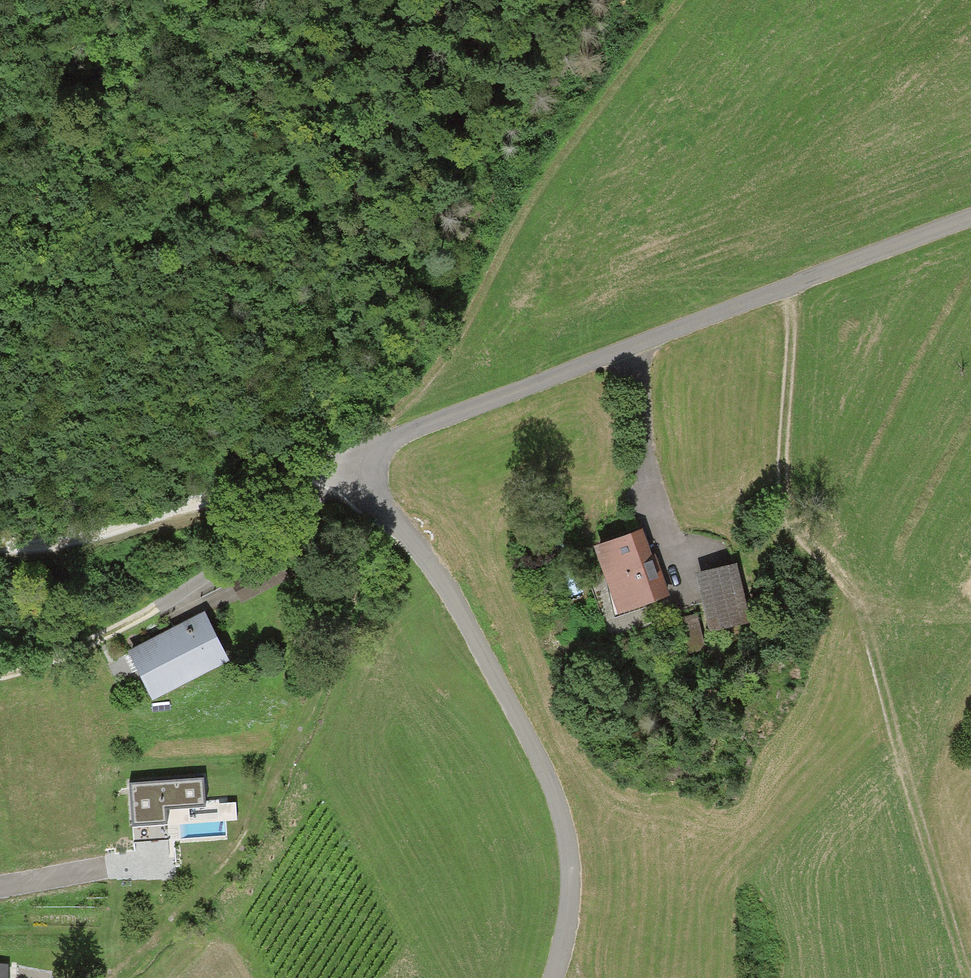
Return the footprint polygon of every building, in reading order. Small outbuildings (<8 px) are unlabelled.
[(636,545),(589,560),(611,626),(657,611),(636,545)] [(727,576),(689,585),(705,651),(743,642),(727,576)] [(198,628),(123,665),(141,702),(216,665),(198,628)]
